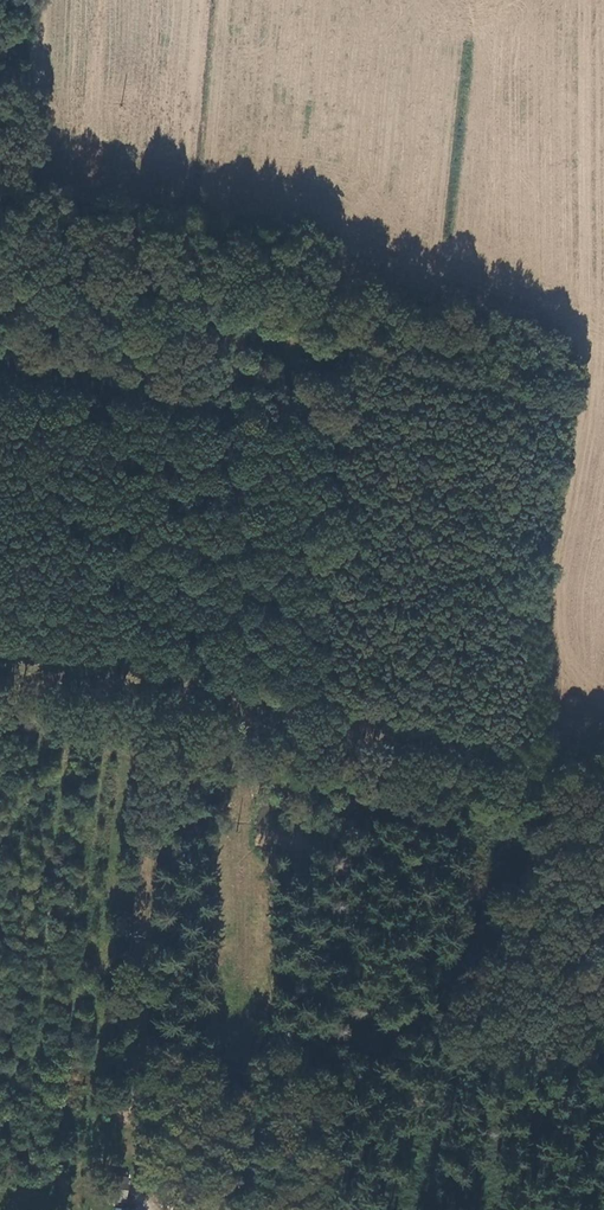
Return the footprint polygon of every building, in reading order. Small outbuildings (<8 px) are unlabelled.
[(115,1190),(128,1190),(127,1177),(115,1178),(115,1190)]
